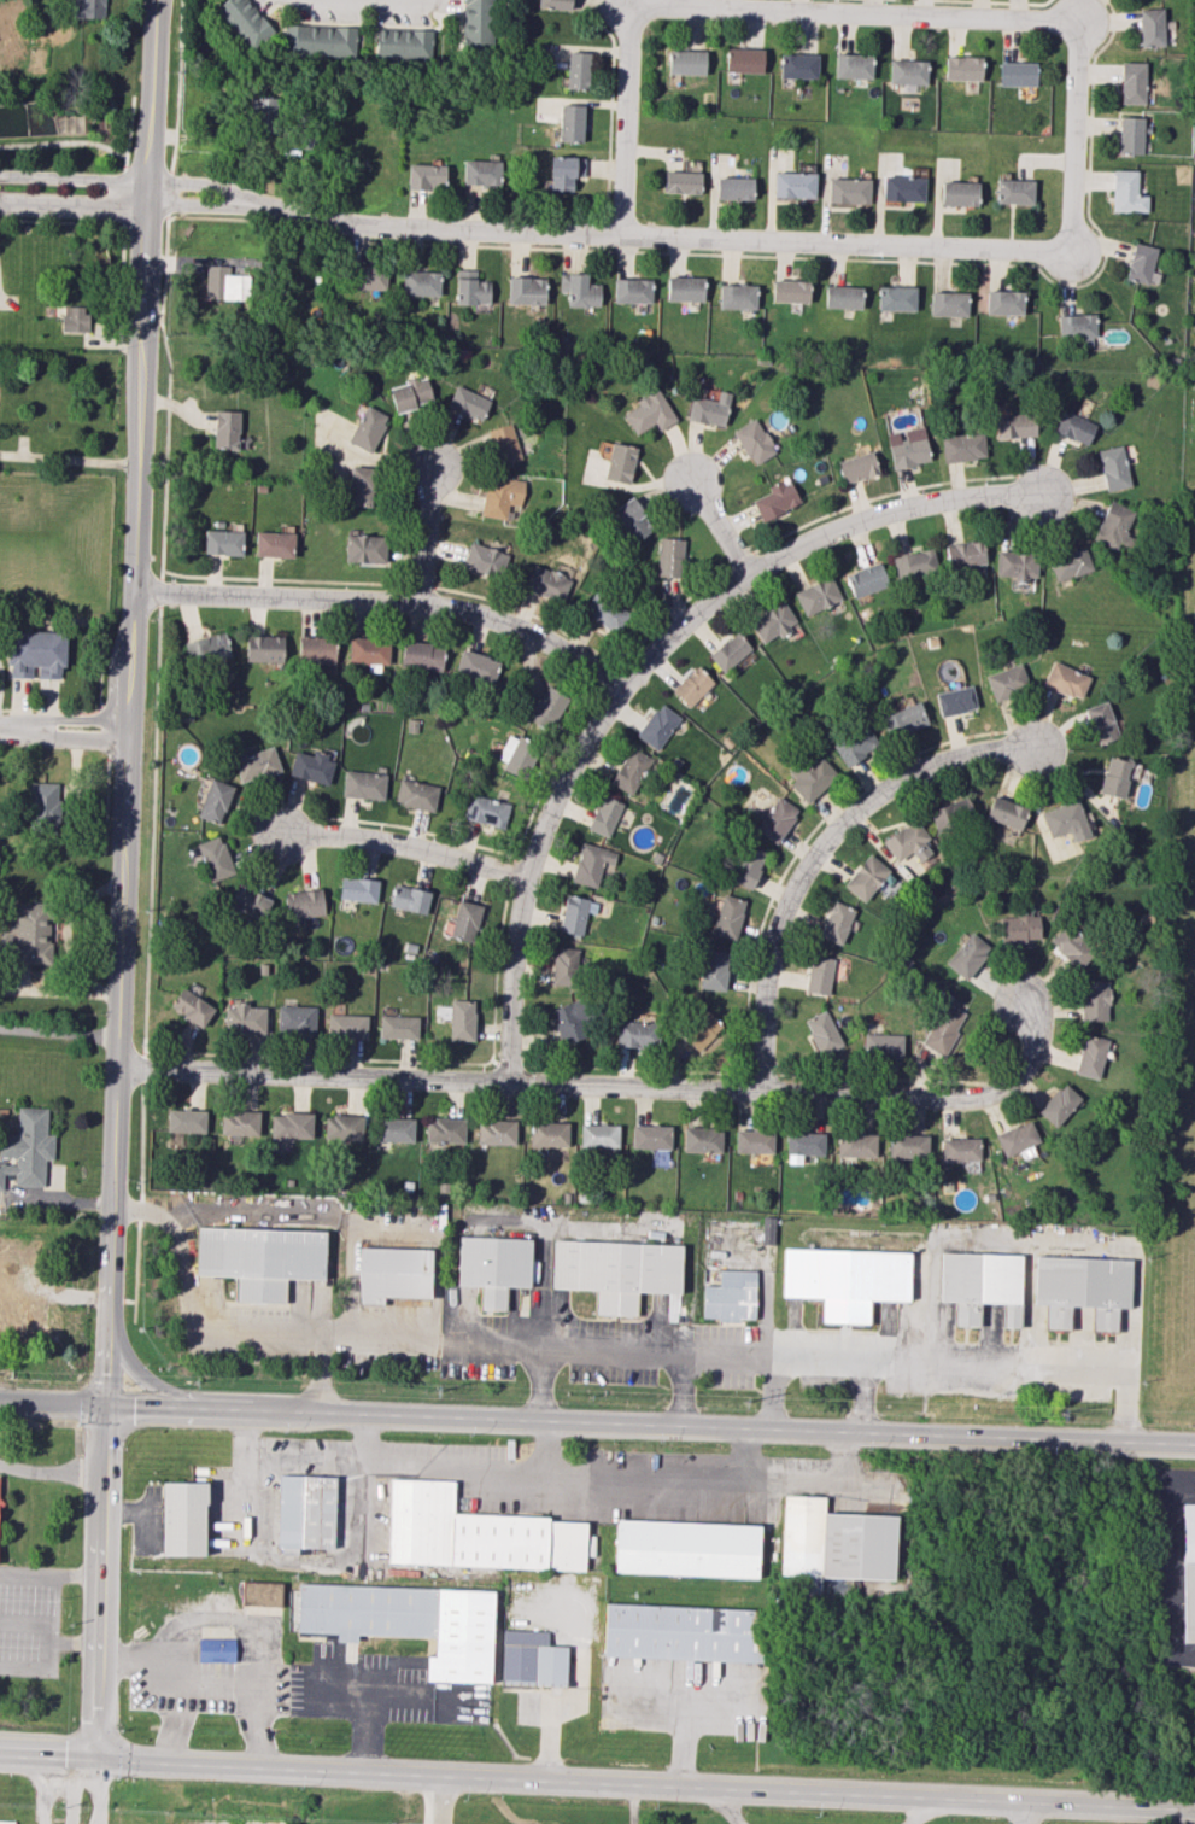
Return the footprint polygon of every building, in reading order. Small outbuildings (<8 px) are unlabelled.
[(107,0),(70,0),(70,17),(106,18),(107,0)] [(251,50),(274,29),(247,0),(224,0),(214,10),(251,50)] [(490,48),(490,0),(463,0),(463,48),(490,48)] [(570,9),(570,0),(537,0),(537,7),(570,9)] [(1138,9),(1140,47),(1164,46),(1162,8),(1138,9)] [(356,55),(356,26),(283,25),(283,54),(356,55)] [(376,59),(432,58),(432,29),(375,30),(376,59)] [(762,73),(763,49),(726,48),(725,72),(762,73)] [(667,74),(704,75),(704,51),(668,50),(667,74)] [(589,53),(567,52),(566,89),(588,89),(589,53)] [(817,54),(780,54),(779,78),(816,79),(817,54)] [(871,78),(871,54),(834,54),(834,78),(871,78)] [(944,80),(980,81),(981,57),(945,56),(944,80)] [(925,84),(926,60),(889,59),(888,83),(925,84)] [(998,86),(1035,87),(1036,62),(999,62),(998,86)] [(1145,62),(1120,62),(1119,104),(1144,104),(1145,62)] [(249,132),(276,133),(277,98),(250,97),(249,132)] [(582,142),(583,105),(559,104),(558,141),(582,142)] [(1118,154),(1142,155),(1143,117),(1119,117),(1118,154)] [(583,177),(584,157),(549,157),(549,191),(572,191),(573,176),(583,177)] [(462,184),(500,185),(501,161),(463,160),(462,184)] [(407,188),(444,190),(445,165),(408,164),(407,188)] [(881,201),(923,202),(923,167),(909,167),(908,176),(882,175),(881,201)] [(1147,212),(1148,196),(1136,195),(1137,170),(1113,170),(1112,211),(1147,212)] [(700,172),(663,171),(662,193),(700,194),(700,172)] [(815,173),(773,172),(773,197),(814,198),(815,173)] [(715,199),(752,200),(752,178),(716,177),(715,199)] [(868,204),(869,179),(827,178),(827,203),(868,204)] [(1033,180),(995,179),(995,204),(1032,205),(1033,180)] [(976,206),(977,182),(940,181),(940,205),(976,206)] [(1151,271),(1157,248),(1135,242),(1125,278),(1155,286),(1159,273),(1151,271)] [(204,299),(248,300),(248,275),(229,275),(229,265),(205,265),(204,299)] [(385,290),(386,267),(352,265),(352,289),(385,290)] [(475,270),(456,269),(455,304),(489,305),(490,281),(475,281),(475,270)] [(439,272),(402,271),(401,295),(439,295),(439,272)] [(600,306),(599,284),(587,284),(586,273),(559,273),(559,293),(566,293),(567,306),(600,306)] [(702,301),(703,277),(667,276),(666,300),(702,301)] [(544,304),(545,278),(508,277),(507,304),(544,304)] [(650,279),(613,279),(613,303),(650,303),(650,279)] [(808,302),(808,281),(772,280),(772,301),(808,302)] [(718,308),(755,309),(756,285),(719,284),(718,308)] [(860,309),(861,287),(825,286),(824,308),(860,309)] [(877,310),(914,311),(915,287),(878,286),(877,310)] [(1023,315),(1023,291),(986,290),(985,314),(1023,315)] [(929,315),(966,317),(967,293),(930,291),(929,315)] [(87,331),(87,306),(62,306),(63,332),(87,331)] [(1058,315),(1059,338),(1083,337),(1083,346),(1094,346),(1094,314),(1058,315)] [(394,412),(433,402),(427,377),(388,387),(394,412)] [(445,407),(480,423),(489,400),(455,385),(445,407)] [(686,420),(723,427),(730,393),(716,390),(716,391),(693,386),(686,420)] [(654,424),(659,431),(676,421),(657,388),(620,410),(635,435),(654,424)] [(369,452),(388,417),(365,405),(346,440),(369,452)] [(213,448),(237,448),(239,411),(214,410),(213,448)] [(1088,445),(1096,423),(1060,410),(1052,432),(1088,445)] [(1035,437),(1034,413),(996,414),(997,438),(1035,437)] [(775,453),(756,418),(732,430),(751,466),(775,453)] [(494,466),(521,458),(510,423),(482,431),(494,466)] [(885,434),(893,469),(930,461),(922,425),(904,429),(906,438),(899,440),(897,431),(885,434)] [(941,436),(943,462),(986,458),(983,433),(941,436)] [(630,483),(635,446),(609,443),(604,480),(630,483)] [(1096,451),(1106,492),(1130,486),(1120,445),(1096,451)] [(843,484),(879,473),(872,450),(836,462),(843,484)] [(348,505),(371,506),(373,467),(349,466),(348,505)] [(480,516),(504,519),(506,504),(520,507),(524,482),(487,475),(480,516)] [(789,479),(768,488),(770,492),(751,500),(761,521),(800,504),(789,479)] [(633,543),(653,528),(630,497),(610,511),(633,543)] [(1135,513),(1110,500),(1092,538),(1116,550),(1120,541),(1122,542),(1135,513)] [(242,555),(242,531),(203,530),(203,554),(242,555)] [(292,557),(293,533),(254,531),(253,556),(292,557)] [(382,535),(344,535),(344,561),(382,562),(382,535)] [(681,577),(682,539),(658,538),(656,576),(681,577)] [(948,567),(984,565),(983,542),(946,544),(948,567)] [(502,578),(508,552),(468,543),(462,569),(502,578)] [(1056,582),(1092,569),(1084,546),(1048,560),(1056,582)] [(892,557),(898,582),(939,573),(933,548),(892,557)] [(995,577),(1036,579),(1037,552),(996,551),(995,577)] [(523,586),(560,603),(571,580),(534,563),(523,586)] [(846,574),(853,597),(887,586),(880,563),(846,574)] [(804,616),(841,599),(831,575),(793,592),(804,616)] [(628,611),(592,592),(581,614),(617,633),(628,611)] [(797,623),(782,601),(749,623),(763,645),(797,623)] [(65,631),(7,630),(6,665),(10,665),(10,677),(31,677),(32,667),(38,667),(37,678),(59,678),(59,667),(64,667),(65,631)] [(230,655),(223,631),(183,643),(190,666),(230,655)] [(751,649),(737,631),(707,655),(722,673),(751,649)] [(283,636),(246,635),(245,661),(283,662),(283,636)] [(297,663),(333,664),(334,637),(298,636),(297,663)] [(389,639),(348,638),(347,663),(367,664),(367,672),(379,672),(379,664),(388,664),(389,639)] [(400,667),(441,669),(442,643),(401,642),(400,667)] [(453,673),(492,686),(500,661),(461,649),(453,673)] [(1079,699),(1089,676),(1052,660),(1042,684),(1079,699)] [(993,699),(1029,688),(1021,663),(985,675),(993,699)] [(671,689),(688,707),(713,683),(697,665),(671,689)] [(568,697),(547,685),(528,717),(550,730),(568,697)] [(976,708),(971,685),(934,693),(940,717),(976,708)] [(1097,745),(1118,737),(1105,700),(1084,708),(1097,745)] [(889,740),(928,723),(918,701),(879,718),(889,740)] [(680,717),(659,702),(636,736),(657,750),(680,717)] [(878,746),(865,724),(831,745),(845,767),(878,746)] [(497,757),(505,761),(502,768),(523,778),(538,747),(508,733),(497,757)] [(280,772),(272,746),(245,755),(244,751),(230,756),(240,785),(280,772)] [(651,757),(628,746),(610,784),(633,795),(651,757)] [(288,776),(328,784),(333,757),(311,753),(311,755),(293,751),(288,776)] [(787,779),(807,802),(837,775),(817,752),(787,779)] [(1130,761),(1106,757),(1099,793),(1123,797),(1130,761)] [(340,795),(382,801),(385,776),(344,770),(340,795)] [(437,786),(399,778),(393,804),(432,812),(437,786)] [(220,825),(234,787),(210,779),(196,816),(220,825)] [(59,783),(29,782),(27,832),(58,833),(59,783)] [(462,817),(501,829),(509,804),(469,793),(462,817)] [(587,828),(608,838),(622,803),(602,794),(587,828)] [(798,809),(776,796),(755,831),(777,844),(798,809)] [(1019,830),(1026,807),(991,796),(984,819),(1019,830)] [(935,833),(973,821),(966,798),(928,809),(935,833)] [(1049,838),(1070,831),(1073,842),(1089,836),(1076,798),(1040,812),(1049,838)] [(910,853),(916,862),(930,852),(923,842),(928,838),(915,818),(881,842),(896,862),(910,853)] [(196,844),(210,882),(234,874),(220,835),(196,844)] [(616,851),(580,843),(572,882),(597,888),(602,864),(613,867),(616,851)] [(766,854),(744,844),(728,879),(749,889),(766,854)] [(864,902),(889,869),(867,853),(843,886),(864,902)] [(340,877),(339,900),(377,902),(377,879),(340,877)] [(272,897),(237,882),(228,905),(262,920),(272,897)] [(431,892),(394,884),(389,906),(425,915),(431,892)] [(284,893),(288,919),(324,914),(320,888),(284,893)] [(745,899),(721,894),(712,934),(737,939),(745,899)] [(589,899),(566,895),(559,931),(582,935),(589,899)] [(484,907),(459,900),(449,936),(473,943),(484,907)] [(818,937),(841,945),(854,909),(832,901),(818,937)] [(50,964),(50,902),(15,902),(15,915),(7,914),(7,932),(0,932),(0,950),(11,951),(11,963),(50,964)] [(1040,941),(1039,914),(1000,916),(1001,942),(1040,941)] [(965,981),(991,949),(971,932),(944,963),(965,981)] [(1053,953),(1063,953),(1062,967),(1088,968),(1090,933),(1054,932),(1053,953)] [(552,985),(577,987),(579,948),(553,947),(552,985)] [(699,988),(725,991),(728,952),(703,950),(699,988)] [(832,958),(809,956),(806,992),(829,994),(832,958)] [(1080,1020),(1106,1020),(1107,981),(1081,981),(1080,1020)] [(214,1006),(179,988),(168,1010),(203,1027),(214,1006)] [(473,1041),(475,1000),(450,1000),(448,1040),(473,1041)] [(550,1009),(562,1045),(590,1036),(578,1000),(550,1009)] [(966,1014),(943,1001),(920,1043),(943,1056),(966,1014)] [(223,1005),(223,1033),(265,1033),(265,1007),(246,1007),(246,1005),(223,1005)] [(314,1034),(315,1007),(277,1006),(276,1033),(314,1034)] [(696,1051),(723,1028),(707,1010),(680,1034),(696,1051)] [(803,1020),(821,1058),(843,1048),(825,1010),(803,1020)] [(366,1038),(366,1015),(327,1014),(327,1038),(366,1038)] [(378,1038),(416,1039),(417,1017),(379,1015),(378,1038)] [(650,1046),(650,1021),(616,1022),(616,1047),(650,1046)] [(902,1034),(864,1033),(863,1058),(901,1059),(902,1034)] [(1108,1040),(1084,1033),(1074,1073),(1097,1079),(1108,1040)] [(1036,1110),(1054,1127),(1081,1099),(1063,1082),(1036,1110)] [(3,1189),(3,1174),(14,1174),(14,1185),(44,1186),(44,1159),(52,1159),(53,1134),(46,1134),(46,1108),(17,1107),(16,1134),(0,1134),(0,1157),(14,1157),(14,1163),(0,1162),(0,1189),(3,1189)] [(205,1110),(167,1109),(167,1132),(205,1133),(205,1110)] [(220,1134),(258,1136),(259,1112),(221,1111),(220,1134)] [(270,1113),(270,1139),(311,1139),(312,1114),(270,1113)] [(324,1139),(361,1140),(362,1116),(324,1115),(324,1139)] [(413,1143),(414,1119),(379,1118),(378,1141),(413,1143)] [(464,1143),(464,1119),(426,1119),(426,1142),(464,1143)] [(515,1121),(478,1120),(477,1144),(515,1145),(515,1121)] [(993,1135),(1002,1157),(1039,1142),(1030,1120),(993,1135)] [(567,1123),(530,1122),(529,1145),(567,1146),(567,1123)] [(579,1124),(579,1148),(618,1148),(618,1125),(579,1124)] [(631,1148),(669,1149),(670,1125),(631,1125),(631,1148)] [(720,1153),(721,1128),(682,1128),(682,1152),(720,1153)] [(734,1153),(772,1153),(772,1131),(735,1130),(734,1153)] [(823,1156),(823,1133),(786,1132),(785,1163),(801,1164),(801,1155),(823,1156)] [(876,1134),(837,1132),(836,1156),(875,1158),(876,1134)] [(888,1161),(927,1162),(927,1135),(888,1134),(888,1161)] [(979,1160),(978,1138),(940,1139),(941,1161),(979,1160)] [(196,1275),(234,1276),(233,1301),(283,1303),(284,1279),(323,1280),(325,1232),(197,1227),(196,1275)] [(530,1239),(458,1236),(456,1285),(479,1285),(478,1310),(504,1310),(505,1286),(529,1287),(530,1239)] [(593,1314),(635,1315),(635,1292),(679,1293),(680,1244),(553,1241),(552,1289),(593,1290),(593,1314)] [(429,1298),(431,1249),(359,1248),(357,1304),(382,1304),(382,1296),(429,1298)] [(908,1301),(909,1252),(782,1249),(781,1297),(819,1298),(819,1322),(867,1323),(868,1300),(908,1301)] [(1019,1328),(1020,1255),(940,1253),(939,1301),(952,1302),(952,1326),(978,1326),(978,1303),(1002,1303),(1001,1327),(1019,1328)] [(1131,1259),(1035,1256),(1034,1304),(1045,1305),(1044,1328),(1069,1328),(1070,1306),(1093,1306),(1092,1330),(1117,1331),(1118,1308),(1129,1309),(1131,1259)] [(701,1285),(701,1319),(753,1320),(754,1271),(717,1270),(717,1285),(701,1285)] [(335,1476),(278,1475),(276,1547),(333,1548),(335,1476)] [(386,1564),(584,1570),(586,1519),(452,1514),(453,1481),(389,1479),(386,1564)] [(161,1556),(204,1556),(205,1482),(161,1482),(161,1556)] [(387,1512),(387,1495),(374,1495),(374,1511),(387,1512)] [(895,1516),(823,1513),(824,1497),(783,1495),(781,1576),(892,1579),(895,1516)] [(1182,1503),(1182,1643),(1194,1643),(1194,1503),(1182,1503)] [(759,1525),(616,1520),(613,1572),(757,1578),(759,1525)] [(241,1604),(280,1606),(280,1582),(241,1581),(241,1604)] [(492,1589),(297,1585),(296,1634),(336,1635),(336,1642),(357,1642),(357,1635),(434,1637),(433,1656),(425,1655),(424,1681),(489,1683),(492,1589)] [(602,1656),(760,1661),(762,1609),(604,1604),(602,1656)] [(234,1638),(198,1638),(197,1661),(234,1661),(234,1638)]
